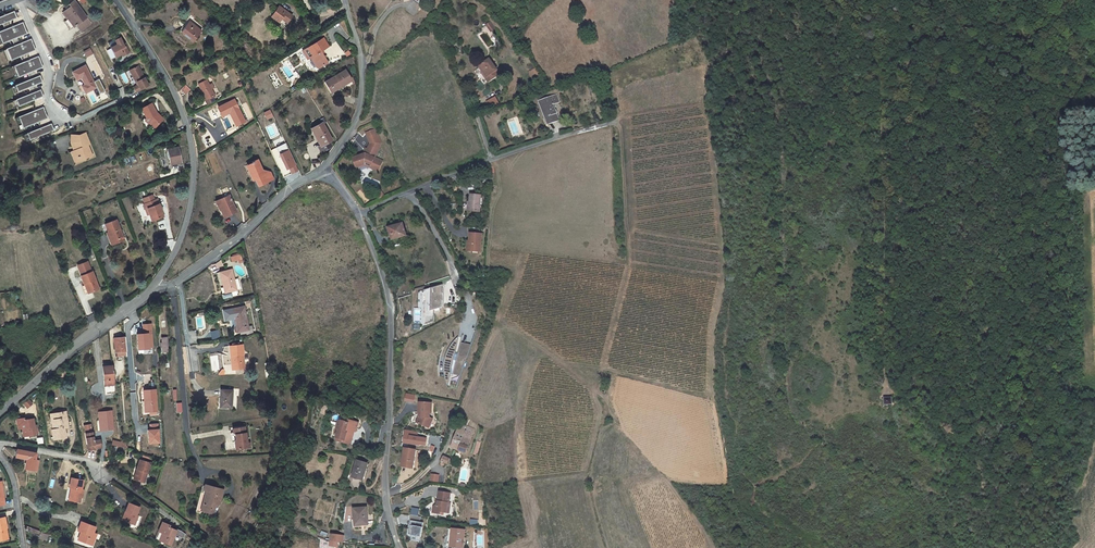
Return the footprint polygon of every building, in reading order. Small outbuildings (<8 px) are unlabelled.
[(74,27),(77,25),(87,17),(75,0),(69,4),(71,7),(67,9),(63,12),(68,19),(74,27)] [(271,17),(286,27),(291,20),(290,19),(292,16),(279,6),(271,17)] [(0,17),(0,25),(3,24),(9,21),(17,18),(14,11),(0,17)] [(87,17),(77,25),(81,31),(91,24),(87,17)] [(74,27),(68,19),(65,21),(71,29),(74,27)] [(202,31),(189,21),(181,32),(193,42),(202,31)] [(0,31),(0,38),(2,43),(12,40),(18,37),(27,33),(23,22),(11,27),(5,29),(0,31)] [(490,22),(487,25),(491,31),(495,29),(490,22)] [(18,37),(12,40),(14,45),(20,43),(18,37)] [(120,38),(109,43),(115,57),(122,54),(123,56),(129,53),(126,47),(125,47),(120,38)] [(311,46),(305,49),(307,53),(305,55),(308,59),(312,57),(313,58),(312,59),(317,67),(319,68),(328,62),(326,58),(326,56),(324,56),(321,51),(329,46),(324,38),(313,45),(311,44),(311,46)] [(14,45),(6,49),(10,60),(20,56),(26,54),(36,50),(31,39),(20,43),(14,45)] [(90,48),(84,52),(86,57),(93,54),(90,48)] [(26,54),(20,56),(23,62),(29,60),(26,54)] [(23,62),(14,66),(18,77),(28,73),(34,71),(43,67),(39,56),(29,60),(23,62)] [(501,74),(490,59),(489,60),(481,65),(479,66),(483,71),(486,75),(485,76),(489,82),(501,74)] [(85,93),(96,88),(93,81),(85,65),(72,72),(76,80),(81,78),(85,85),(82,86),(85,93)] [(139,66),(130,70),(136,82),(137,82),(138,85),(133,87),(136,92),(149,85),(139,66)] [(136,82),(130,70),(127,72),(132,81),(131,82),(133,87),(138,85),(137,82),(136,82)] [(352,80),(345,70),(325,82),(331,93),(352,80)] [(34,71),(28,73),(30,79),(36,77),(34,71)] [(30,79),(15,85),(18,92),(29,88),(34,85),(43,82),(40,75),(36,77),(30,79)] [(81,78),(76,80),(80,87),(82,86),(85,85),(81,78)] [(93,81),(96,88),(100,94),(105,91),(99,78),(93,81)] [(209,85),(207,80),(198,84),(206,99),(212,97),(215,95),(211,89),(209,85)] [(185,85),(181,89),(186,94),(190,90),(185,85)] [(41,89),(37,91),(31,93),(16,99),(18,106),(43,96),(41,89)] [(560,102),(557,94),(539,101),(546,118),(548,117),(551,124),(559,121),(557,113),(555,114),(554,111),(556,111),(553,105),(560,102)] [(488,108),(499,104),(496,97),(485,101),(488,108)] [(230,112),(238,108),(234,100),(218,108),(222,116),(230,112)] [(158,116),(152,104),(142,109),(147,118),(145,120),(148,123),(149,122),(155,128),(163,119),(160,115),(158,116)] [(43,107),(18,117),(23,128),(32,124),(38,122),(48,118),(43,107)] [(245,121),(238,108),(230,112),(234,121),(235,121),(237,125),(245,121)] [(51,123),(40,127),(35,130),(21,135),(24,142),(54,130),(51,123)] [(331,140),(322,124),(312,129),(322,146),(329,141),(331,140)] [(75,150),(73,151),(76,158),(83,156),(84,159),(93,156),(91,152),(89,153),(86,146),(88,145),(91,144),(86,133),(80,135),(72,135),(71,142),(73,147),(74,146),(76,150),(75,150)] [(356,165),(359,167),(360,167),(366,164),(370,166),(370,167),(378,171),(383,161),(375,157),(381,143),(377,133),(368,137),(371,143),(368,149),(365,150),(364,150),(365,152),(366,154),(357,157),(356,157),(354,160),(356,165)] [(272,141),(285,170),(296,166),(283,136),(272,141)] [(332,146),(329,141),(322,146),(319,147),(322,152),(332,146)] [(167,149),(170,165),(181,163),(178,147),(167,149)] [(76,158),(73,151),(71,152),(75,163),(84,159),(83,156),(76,158)] [(252,163),(249,164),(251,170),(252,169),(254,173),(253,174),(255,179),(258,186),(270,181),(266,174),(267,171),(262,170),(257,159),(252,162),(252,163)] [(251,170),(249,164),(246,165),(253,180),(255,179),(253,174),(254,173),(252,169),(251,170)] [(150,214),(152,221),(164,217),(157,199),(155,200),(153,195),(145,198),(147,203),(145,204),(144,204),(145,209),(147,208),(150,214)] [(236,212),(229,195),(218,200),(222,209),(220,209),(224,217),(236,212)] [(471,202),(471,211),(480,212),(481,195),(471,195),(470,202),(471,202)] [(109,232),(114,244),(124,240),(116,220),(105,224),(108,232),(109,232)] [(391,225),(386,227),(389,237),(391,236),(393,240),(407,236),(403,223),(391,227),(391,225)] [(472,242),(471,251),(480,252),(482,234),(470,233),(470,241),(470,242),(472,242)] [(240,263),(243,262),(241,254),(232,257),(234,261),(239,260),(240,263)] [(78,266),(82,276),(91,272),(87,262),(78,266)] [(222,294),(223,299),(232,297),(231,291),(236,290),(231,270),(220,272),(223,287),(224,293),(225,293),(222,294)] [(86,283),(90,293),(99,289),(92,272),(91,272),(82,276),(81,276),(84,284),(86,283)] [(443,285),(425,290),(423,326),(434,322),(434,310),(442,307),(443,301),(441,296),(443,295),(443,285)] [(233,309),(236,328),(239,327),(239,332),(249,330),(248,327),(244,307),(233,309)] [(152,348),(151,324),(143,324),(143,334),(136,334),(137,349),(152,348)] [(249,330),(239,332),(240,334),(246,333),(246,335),(253,334),(252,326),(248,327),(249,330)] [(211,331),(211,339),(219,338),(219,330),(211,331)] [(116,352),(117,356),(123,356),(123,354),(126,353),(125,337),(113,338),(114,349),(116,349),(116,352)] [(451,374),(455,353),(458,338),(457,337),(454,340),(452,344),(450,346),(448,350),(446,355),(445,358),(444,363),(444,366),(444,371),(444,375),(445,380),(446,384),(449,384),(451,374)] [(458,354),(453,374),(460,376),(471,345),(461,342),(458,354)] [(242,345),(229,346),(231,356),(233,356),(235,370),(245,368),(243,354),(244,354),(242,345)] [(105,393),(115,392),(112,367),(104,368),(105,380),(104,380),(105,393)] [(156,390),(144,391),(144,400),(148,400),(148,402),(147,403),(148,412),(150,412),(156,411),(157,411),(156,399),(156,395),(156,390)] [(232,408),(232,391),(223,390),(222,396),(221,396),(220,408),(232,408)] [(29,399),(23,404),(26,409),(33,404),(29,399)] [(432,403),(419,402),(419,413),(420,413),(420,417),(417,423),(429,428),(433,419),(428,417),(428,413),(431,413),(432,403)] [(62,417),(61,412),(53,414),(54,419),(53,419),(54,425),(57,424),(58,428),(53,429),(52,429),(53,439),(66,437),(64,427),(66,427),(65,423),(67,422),(66,417),(62,417)] [(348,423),(349,420),(340,417),(337,429),(339,430),(342,421),(348,423)] [(22,428),(23,432),(28,431),(29,435),(36,434),(38,433),(38,428),(35,429),(34,427),(33,418),(25,420),(25,418),(17,419),(18,429),(22,428)] [(358,423),(349,420),(348,423),(342,421),(339,430),(336,440),(351,445),(354,434),(353,434),(354,431),(356,432),(358,423)] [(475,429),(460,424),(452,448),(466,452),(475,429)] [(234,442),(236,449),(245,448),(244,444),(247,443),(245,427),(240,428),(240,429),(238,429),(237,428),(232,429),(233,432),(233,433),(235,434),(236,439),(234,441),(234,442)] [(418,437),(418,432),(404,430),(402,444),(426,447),(427,438),(418,437)] [(93,432),(85,434),(88,450),(101,447),(100,439),(94,440),(93,432)] [(35,460),(36,453),(17,449),(15,456),(28,459),(35,460)] [(416,450),(405,449),(403,463),(408,464),(407,467),(413,468),(416,450)] [(448,462),(451,463),(452,459),(444,456),(441,462),(441,463),(441,464),(441,465),(442,466),(443,466),(444,465),(445,464),(445,463),(448,464),(448,462)] [(35,460),(28,459),(26,469),(33,470),(35,460)] [(150,463),(140,460),(137,469),(139,469),(136,478),(137,480),(144,483),(150,463)] [(367,464),(358,461),(353,477),(363,480),(367,464)] [(81,493),(82,490),(83,480),(71,478),(69,487),(71,488),(70,495),(73,495),(72,501),(80,502),(81,497),(82,498),(83,493),(81,493)] [(223,490),(205,485),(204,490),(206,491),(208,492),(205,505),(202,505),(201,511),(213,514),(215,507),(216,504),(218,505),(219,505),(223,490)] [(436,506),(434,507),(433,513),(441,514),(441,512),(444,512),(446,513),(447,507),(450,508),(450,503),(449,503),(450,493),(439,492),(438,501),(439,502),(438,506),(437,506),(436,506)] [(134,525),(138,517),(136,516),(139,508),(129,503),(125,512),(127,512),(124,521),(134,525)] [(366,508),(353,509),(354,519),(355,526),(368,525),(366,508)] [(421,517),(411,515),(410,521),(411,521),(409,534),(412,535),(411,535),(412,536),(421,537),(423,528),(423,527),(423,523),(420,522),(421,517)] [(8,539),(6,528),(5,528),(3,517),(0,518),(0,541),(8,539)] [(81,522),(78,530),(81,532),(84,533),(81,541),(92,545),(96,534),(93,533),(95,527),(81,522)] [(171,545),(177,530),(169,527),(170,525),(162,522),(159,531),(162,533),(161,537),(166,539),(165,542),(171,545)] [(32,528),(32,529),(31,532),(34,534),(34,535),(46,540),(48,534),(41,532),(41,531),(32,528)] [(463,547),(465,531),(449,529),(447,546),(463,547)] [(331,534),(331,541),(343,543),(344,536),(331,534)]
